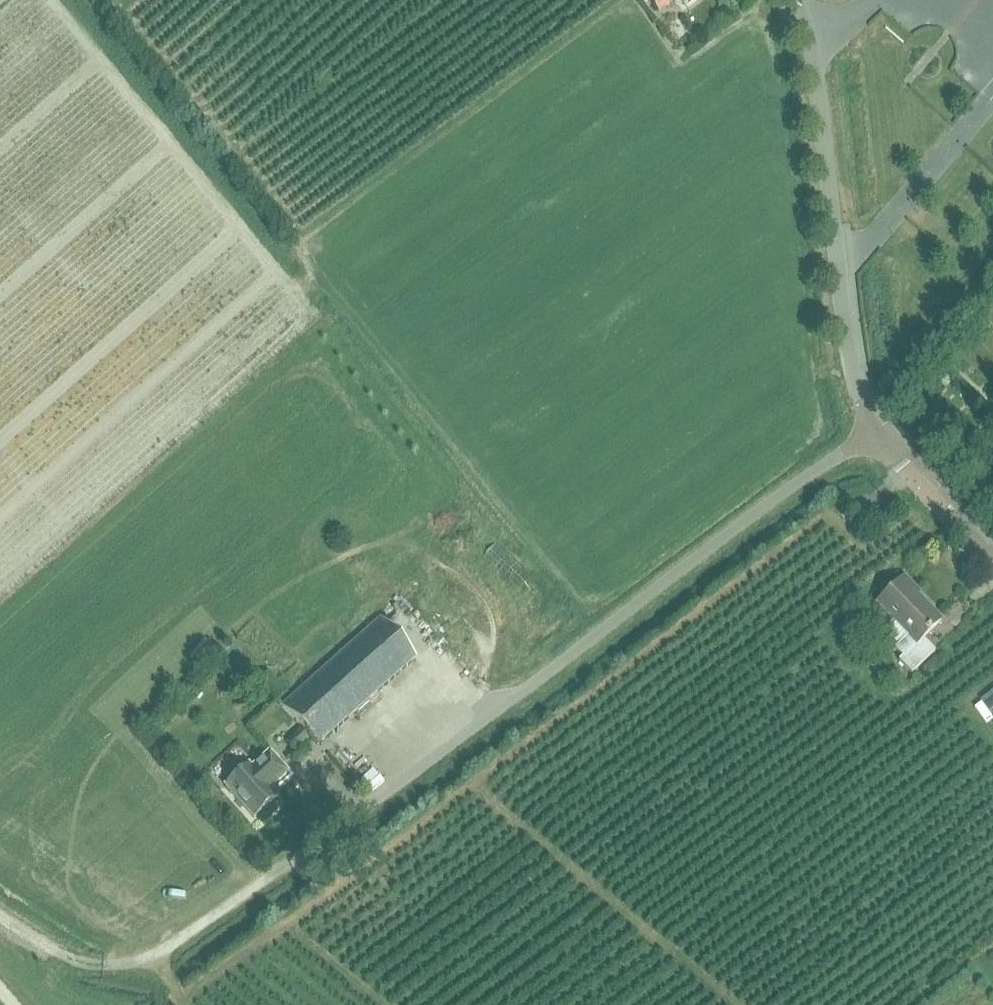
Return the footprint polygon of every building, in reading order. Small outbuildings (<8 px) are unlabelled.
[(651,3),(659,14),(673,3),(675,5),(681,0),(655,0),(651,3)] [(978,502),(986,510),(992,502),(992,492),(990,489),(978,502)] [(859,522),(866,516),(857,507),(851,513),(859,522)] [(922,639),(941,621),(912,592),(915,589),(904,578),(877,604),(908,635),(894,649),(902,657),(898,661),(911,674),(934,651),(922,639)] [(317,746),(414,660),(379,621),(283,707),(317,746)] [(477,649),(497,638),(492,630),(472,641),(477,649)] [(992,725),(992,689),(982,693),(992,725)] [(287,743),(295,752),(308,741),(300,731),(287,743)] [(249,765),(225,786),(254,819),(278,798),(270,789),(288,773),(270,752),(252,768),(249,765)]
